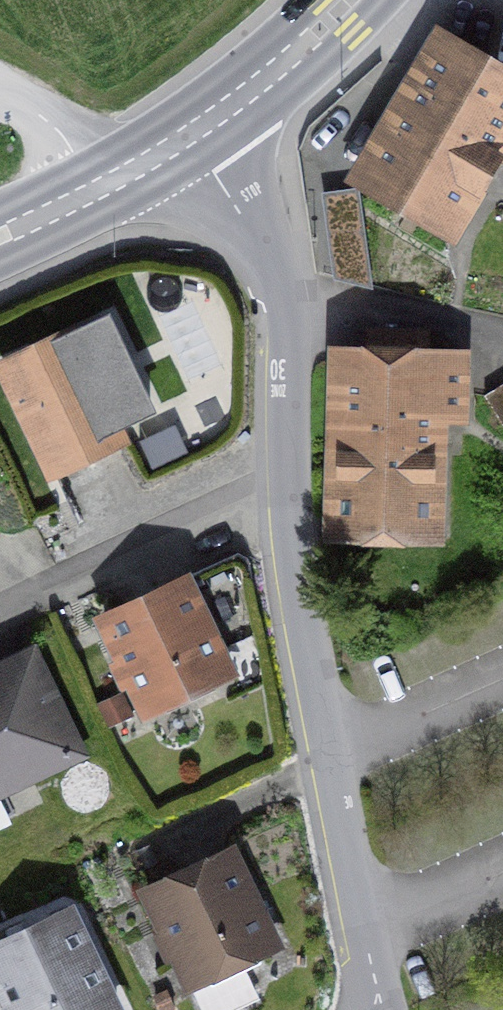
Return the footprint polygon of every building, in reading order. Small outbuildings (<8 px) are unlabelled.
[(435,31),(346,186),(455,249),(502,166),(502,70),(435,31)] [(354,197),(323,199),(331,283),(368,291),(354,197)] [(76,331),(0,365),(0,373),(53,488),(132,452),(76,331)] [(465,357),(326,354),(321,546),(438,549),(441,427),(464,427),(465,357)] [(484,402),(502,432),(502,389),(484,402)] [(235,686),(188,577),(89,620),(136,729),(235,686)] [(0,664),(0,798),(86,758),(35,648),(0,664)] [(236,843),(134,890),(180,991),(282,945),(236,843)] [(0,945),(0,1009),(118,1009),(71,912),(0,945)]
